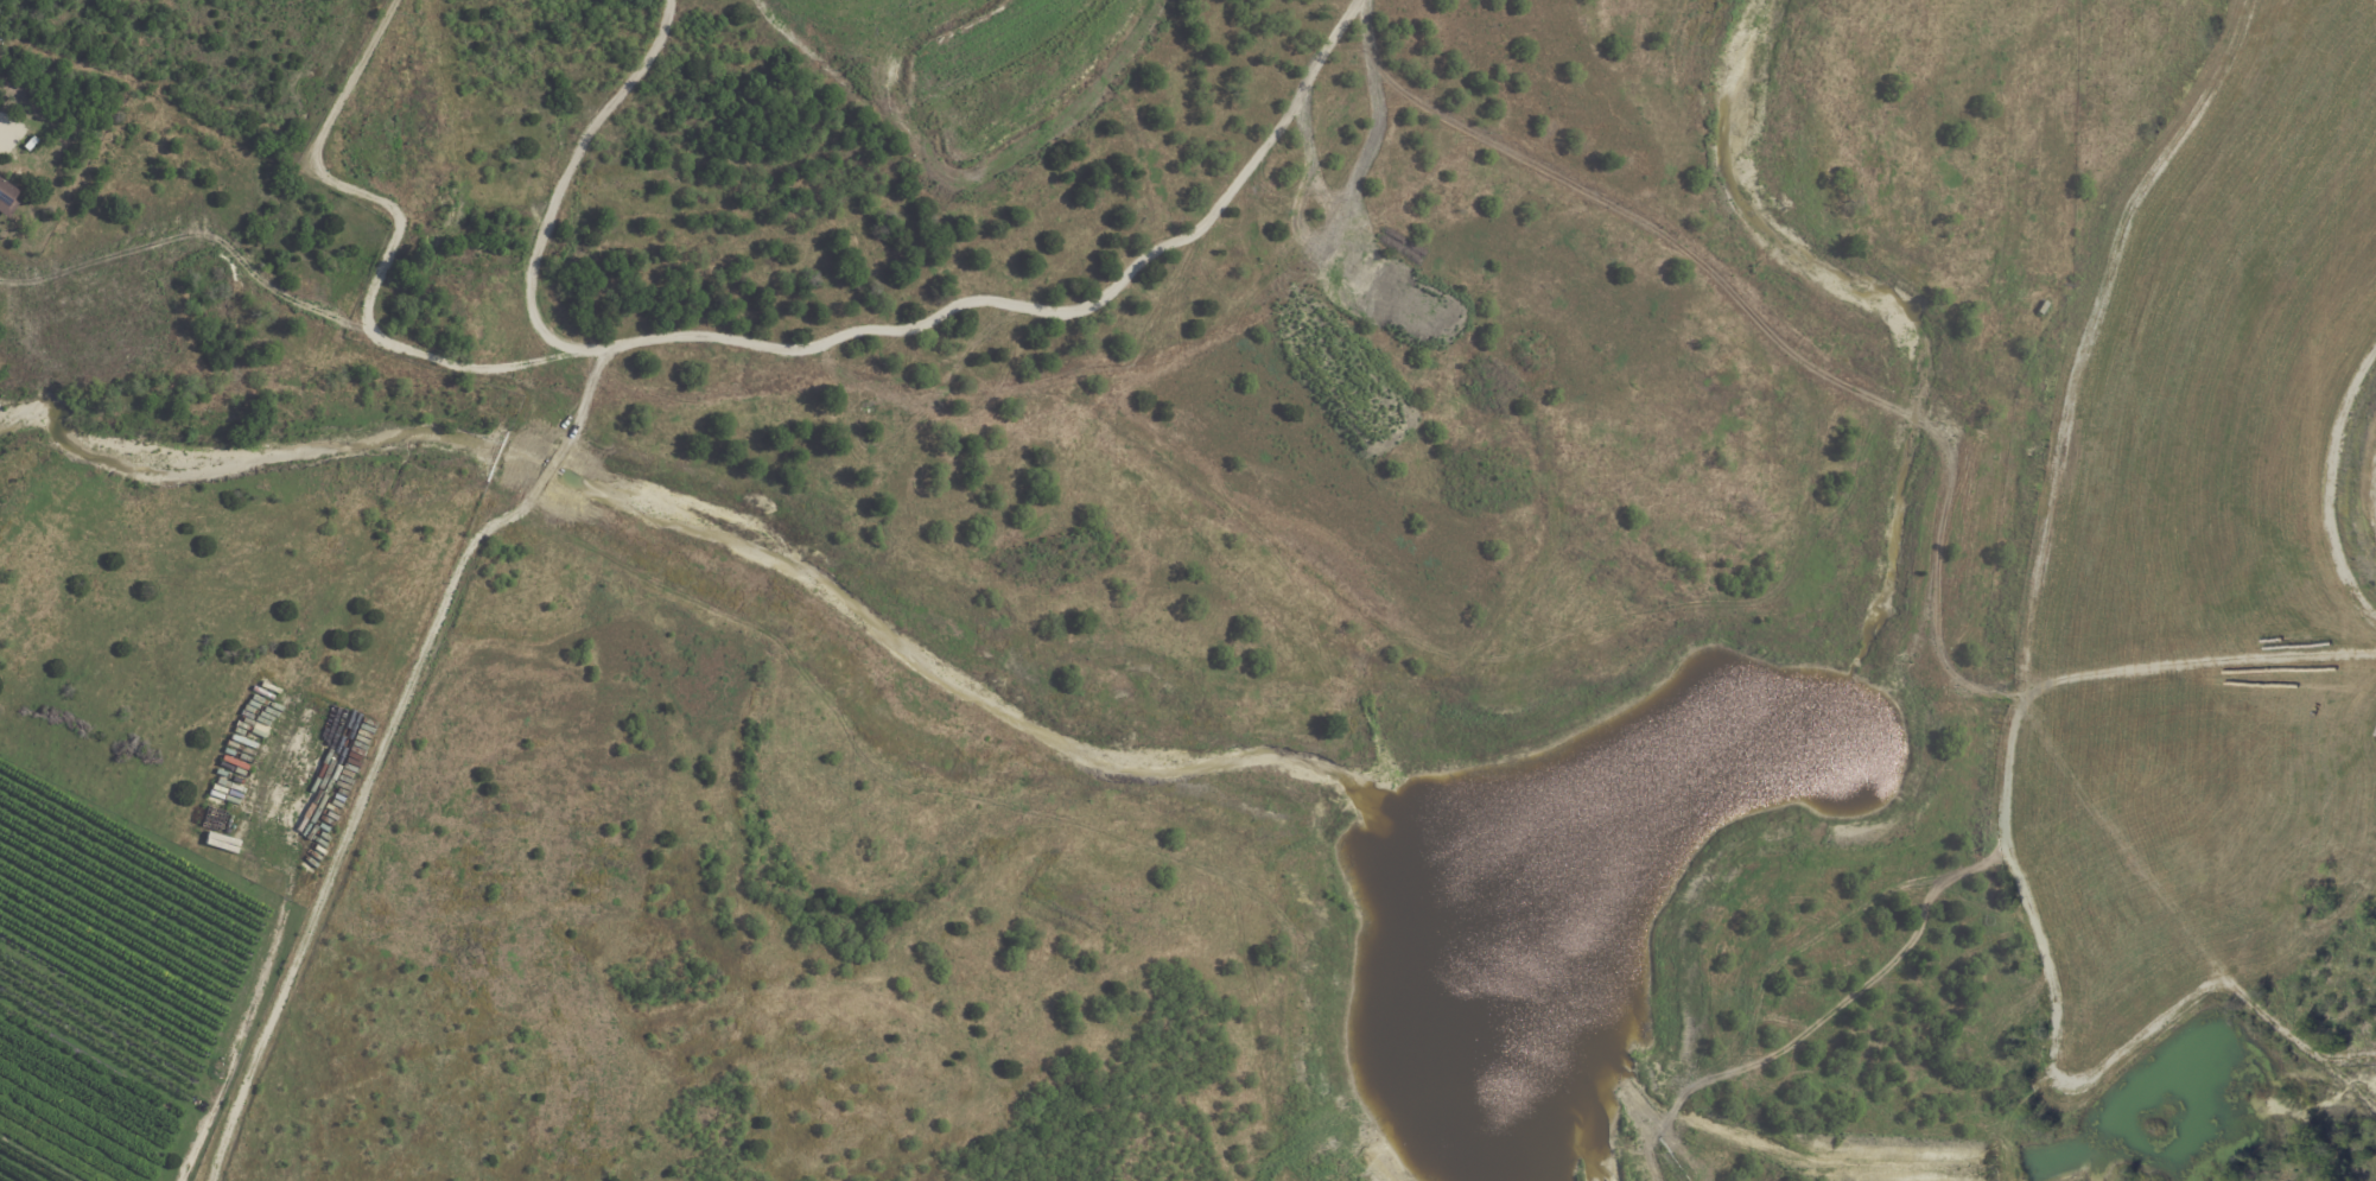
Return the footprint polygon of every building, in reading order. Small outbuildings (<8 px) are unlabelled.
[(34,135),(40,140),(31,152),(26,147),(34,135)] [(15,222),(0,211),(0,177),(25,195),(21,203),(26,205),(15,222)]
